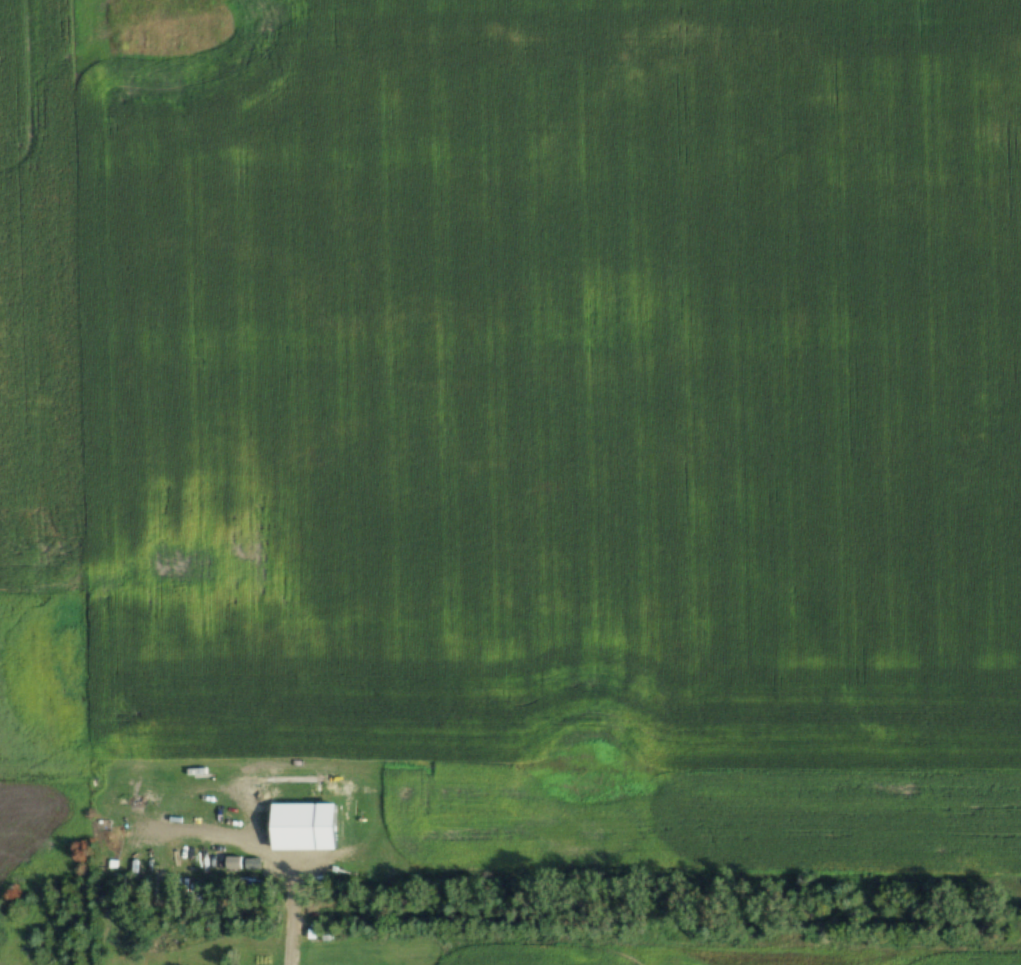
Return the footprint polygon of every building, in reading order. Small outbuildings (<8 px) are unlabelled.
[(264,856),(247,856),(247,868),(264,868),(264,856)]
